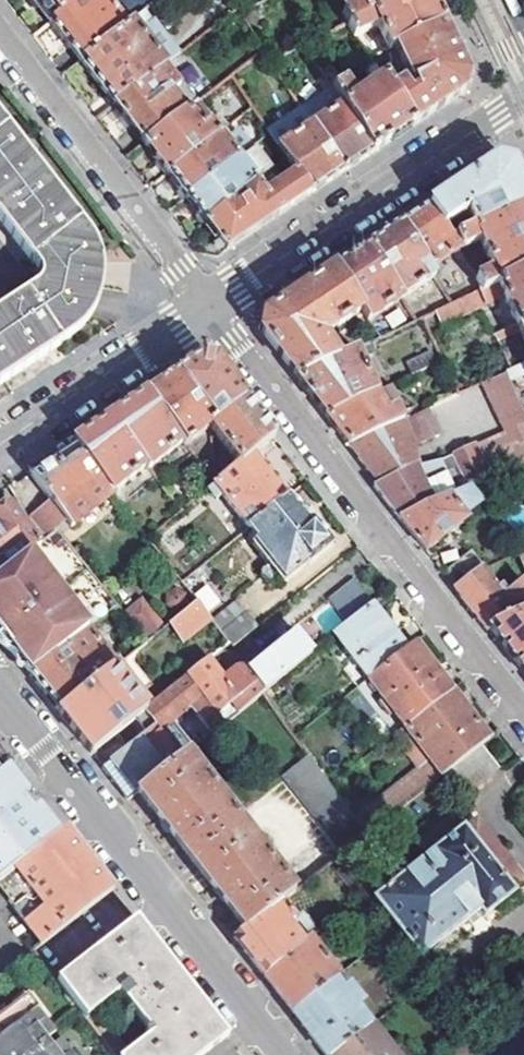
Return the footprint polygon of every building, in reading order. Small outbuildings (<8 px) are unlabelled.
[(51,24),(82,0),(32,0),(51,24)] [(51,24),(80,63),(141,15),(157,3),(155,0),(116,0),(115,0),(82,0),(51,24)] [(345,25),(348,24),(397,0),(357,0),(358,3),(339,13),(345,25)] [(442,22),(432,0),(397,0),(348,24),(355,36),(378,25),(389,49),(395,47),(442,22)] [(141,15),(80,63),(114,106),(162,69),(175,57),(141,15)] [(415,126),(464,93),(468,76),(455,49),(442,22),(395,47),(417,93),(412,96),(404,85),(393,92),(415,126)] [(308,28),(314,41),(325,36),(319,23),(308,28)] [(334,89),(375,151),(395,138),(415,126),(393,92),(372,62),(368,65),(369,68),(367,72),(375,85),(357,99),(345,83),(334,89)] [(162,69),(114,106),(145,145),(196,106),(181,86),(177,88),(162,69)] [(313,127),(343,173),(367,156),(375,151),(334,89),(303,111),(307,118),(313,127)] [(196,106),(145,145),(168,175),(219,136),(221,134),(199,104),(196,106)] [(307,118),(274,141),(280,149),(313,127),(307,118)] [(0,310),(0,384),(66,341),(79,330),(90,318),(98,297),(100,277),(99,270),(98,257),(93,244),(0,123),(0,223),(35,267),(37,277),(36,286),(0,310)] [(313,127),(280,149),(286,159),(311,195),(328,184),(343,173),(313,127)] [(219,136),(168,175),(187,199),(238,159),(251,149),(238,133),(225,143),(219,136)] [(238,159),(187,199),(205,222),(268,172),(255,153),(246,159),(248,163),(244,166),(238,159)] [(268,172),(205,222),(227,250),(311,195),(286,159),(268,172)] [(523,205),(523,193),(511,166),(496,163),(465,183),(430,207),(451,239),(523,205)] [(458,251),(474,244),(493,270),(476,279),(481,291),(523,271),(523,205),(451,239),(458,251)] [(458,251),(451,239),(430,207),(423,211),(400,226),(429,270),(458,251)] [(433,277),(429,270),(400,226),(392,232),(367,248),(400,299),(433,277)] [(367,321),(400,299),(367,248),(359,254),(335,270),(362,312),(367,321)] [(362,312),(335,270),(286,300),(262,316),(262,332),(297,378),(334,360),(323,337),(362,312)] [(481,291),(478,292),(484,305),(496,299),(497,296),(502,294),(516,325),(523,322),(523,271),(481,291)] [(481,291),(476,279),(444,295),(451,305),(478,292),(481,291)] [(478,292),(451,305),(434,313),(440,325),(484,305),(478,292)] [(334,360),(297,378),(320,408),(326,416),(374,392),(354,351),(334,360)] [(405,360),(410,374),(431,366),(426,352),(405,360)] [(199,360),(177,374),(215,424),(245,399),(230,379),(216,361),(199,360)] [(523,461),(523,411),(506,372),(481,383),(506,438),(477,452),(476,452),(488,477),(508,469),(523,461)] [(182,442),(186,447),(209,428),(215,424),(177,374),(168,380),(146,395),(182,442)] [(374,392),(326,416),(343,438),(347,444),(399,421),(392,405),(382,410),(374,392)] [(146,466),(148,468),(182,442),(146,395),(118,414),(110,419),(146,466)] [(209,428),(238,465),(253,453),(274,437),(251,406),(245,399),(215,424),(209,428)] [(411,447),(412,447),(437,435),(426,408),(399,421),(411,447)] [(72,444),(111,493),(146,466),(110,419),(81,438),(72,444)] [(399,421),(347,444),(369,473),(378,484),(379,486),(415,468),(413,463),(412,447),(411,447),(399,421)] [(63,450),(28,474),(50,504),(69,528),(113,495),(111,493),(72,444),(63,450)] [(467,486),(488,477),(476,452),(477,452),(474,446),(440,461),(444,472),(423,482),(415,468),(379,486),(378,484),(373,487),(398,519),(467,486)] [(253,453),(238,465),(206,490),(216,502),(222,497),(248,529),(288,497),(253,453)] [(467,486),(398,519),(424,553),(465,519),(463,516),(479,502),(467,486)] [(272,587),(279,581),(282,584),(307,565),(308,566),(333,546),(313,522),(310,524),(288,497),(248,529),(257,540),(250,545),(267,565),(259,571),(258,576),(266,586),(272,587)] [(69,528),(50,504),(39,513),(54,532),(55,531),(59,536),(69,528)] [(39,544),(8,506),(0,511),(0,567),(4,572),(27,554),(39,544)] [(30,520),(44,539),(54,532),(39,513),(30,520)] [(441,574),(453,589),(479,569),(482,567),(470,552),(441,574)] [(523,576),(523,552),(515,556),(523,576)] [(0,575),(0,639),(29,676),(86,631),(27,554),(4,572),(0,575)] [(479,569),(453,589),(468,609),(485,630),(489,628),(516,616),(501,597),(506,594),(500,587),(495,590),(479,569)] [(206,584),(195,593),(210,611),(221,601),(206,584)] [(523,584),(506,594),(501,597),(516,616),(523,613),(523,585),(523,584)] [(317,614),(334,636),(372,606),(356,585),(317,614)] [(123,615),(145,643),(162,629),(140,601),(123,615)] [(169,625),(179,639),(208,615),(198,601),(169,625)] [(212,620),(232,645),(255,627),(236,601),(212,620)] [(367,679),(406,649),(372,606),(334,636),(367,679)] [(516,616),(489,628),(523,673),(523,613),(516,616)] [(86,631),(29,676),(36,685),(58,712),(114,668),(115,667),(86,631)] [(223,723),(309,655),(293,635),(252,668),(235,672),(222,681),(207,661),(187,676),(223,723)] [(393,711),(404,726),(451,690),(414,643),(406,649),(367,679),(381,699),(377,703),(387,716),(393,711)] [(82,744),(88,753),(146,708),(114,668),(58,712),(82,744)] [(115,769),(134,793),(140,788),(183,754),(223,723),(187,676),(146,708),(160,727),(153,734),(149,730),(110,762),(115,769)] [(404,726),(428,758),(351,818),(365,836),(442,775),(480,745),(488,739),(451,690),(404,726)] [(442,775),(460,798),(497,769),(480,745),(442,775)] [(279,903),(291,894),(183,754),(140,788),(168,823),(209,876),(249,927),(279,903)] [(280,777),(341,854),(365,836),(351,818),(307,757),(280,777)] [(8,780),(11,773),(15,763),(12,760),(0,770),(0,786),(8,780)] [(11,773),(8,780),(0,786),(0,789),(3,793),(0,803),(0,838),(4,834),(12,845),(27,833),(19,823),(34,811),(24,798),(28,795),(17,780),(11,773)] [(58,835),(37,808),(34,811),(19,823),(27,833),(12,845),(4,834),(0,838),(0,881),(58,835)] [(476,820),(463,831),(461,829),(373,899),(417,958),(421,956),(424,959),(440,946),(437,943),(479,911),(484,918),(513,894),(512,892),(523,884),(523,881),(476,820)] [(41,943),(112,888),(103,877),(66,829),(58,835),(0,881),(0,892),(41,943)] [(248,958),(262,976),(301,945),(287,925),(292,920),(279,903),(249,927),(234,939),(248,958)] [(56,980),(67,994),(147,933),(135,918),(56,980)] [(67,994),(113,1054),(171,1054),(216,1021),(147,933),(67,994)] [(281,999),(290,1011),(336,977),(308,940),(301,945),(262,976),(281,999)] [(324,1054),(333,1054),(369,1027),(353,1007),(359,1002),(338,975),(336,977),(290,1011),(309,1036),(324,1054)] [(50,1033),(20,996),(0,1012),(0,1054),(68,1054),(61,1047),(52,1054),(41,1041),(50,1033)] [(227,1036),(216,1021),(171,1054),(202,1054),(227,1036)] [(372,1025),(369,1027),(333,1054),(394,1054),(372,1025)] [(52,1054),(61,1047),(50,1033),(41,1041),(52,1054)] [(452,1054),(479,1054),(467,1042),(452,1054)]
